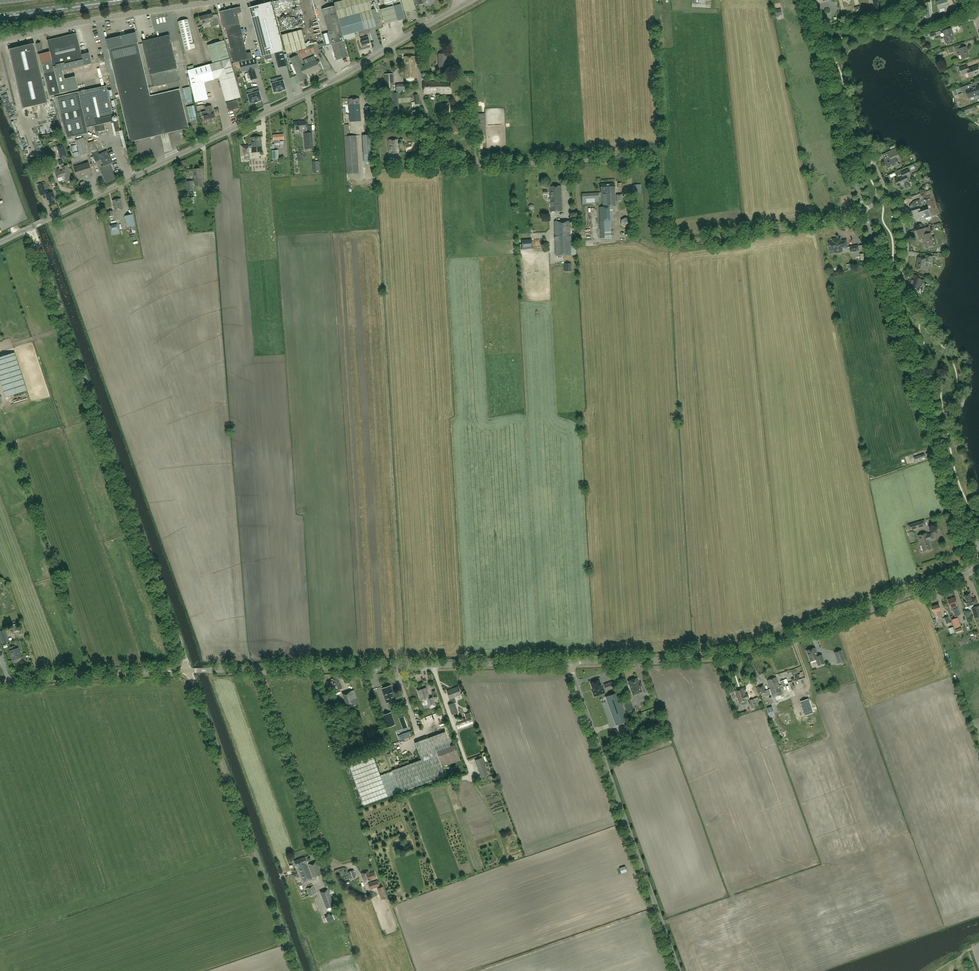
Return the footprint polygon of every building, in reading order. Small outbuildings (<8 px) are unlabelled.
[(335,3),(344,35),(354,33),(359,31),(369,29),(376,27),(375,26),(377,26),(381,24),(377,8),(373,9),(371,10),(369,3),(368,0),(346,0),(335,3)] [(416,10),(413,0),(401,0),(405,13),(416,10)] [(875,10),(881,9),(879,0),(874,0),(873,0),(875,10)] [(947,0),(941,0),(936,2),(938,9),(949,6),(947,0)] [(249,8),(261,57),(284,51),(271,2),(249,8)] [(335,3),(330,5),(331,7),(322,10),(336,60),(348,57),(342,36),(344,35),(341,23),(335,3)] [(393,6),(380,10),(384,24),(397,21),(393,6)] [(240,7),(220,12),(224,28),(226,27),(234,63),(240,62),(252,59),(251,52),(247,53),(237,13),(242,12),(240,7)] [(212,13),(200,17),(202,24),(210,22),(212,27),(216,25),(217,29),(220,28),(219,25),(217,19),(213,20),(212,13)] [(185,51),(195,49),(188,19),(178,22),(185,51)] [(369,31),(369,29),(359,31),(361,38),(362,44),(369,43),(368,37),(367,37),(366,33),(369,33),(369,31)] [(939,29),(929,33),(930,37),(941,33),(939,29)] [(953,43),(952,40),(954,40),(952,34),(953,33),(951,29),(943,31),(945,38),(944,39),(946,44),(947,44),(947,45),(953,43)] [(301,30),(282,36),(287,54),(306,48),(301,30)] [(151,96),(138,42),(136,33),(106,40),(121,103),(151,96)] [(65,70),(65,69),(84,65),(84,66),(92,64),(90,56),(89,56),(87,55),(87,54),(82,55),(76,34),(47,41),(50,52),(39,55),(41,64),(41,63),(49,97),(60,94),(71,91),(79,89),(75,77),(65,79),(63,71),(65,70)] [(169,35),(142,41),(153,87),(180,81),(169,35)] [(224,41),(207,45),(212,63),(229,58),(224,41)] [(48,103),(34,44),(9,50),(23,108),(48,103)] [(961,45),(955,47),(956,52),(959,51),(962,59),(969,57),(966,47),(962,48),(961,45)] [(286,62),(283,52),(275,54),(278,64),(286,62)] [(446,54),(439,54),(439,67),(440,71),(447,70),(447,67),(446,67),(446,54)] [(297,56),(292,58),(298,72),(296,73),(300,82),(307,79),(305,74),(308,73),(305,67),(303,68),(297,56)] [(415,57),(404,57),(405,79),(415,79),(415,65),(415,57)] [(252,59),(240,62),(242,71),(248,70),(250,75),(256,73),(254,68),(258,68),(255,58),(252,59)] [(210,64),(188,71),(195,102),(208,99),(204,82),(219,78),(220,83),(223,92),(226,102),(227,102),(227,103),(227,104),(228,108),(229,111),(240,108),(238,101),(237,100),(237,99),(241,98),(230,59),(210,64)] [(316,60),(305,65),(305,67),(308,73),(309,74),(320,69),(316,60)] [(959,68),(962,75),(968,73),(969,77),(978,74),(978,71),(978,69),(977,69),(976,66),(968,69),(967,65),(959,68)] [(385,74),(385,92),(394,92),(393,74),(385,74)] [(288,78),(292,85),(298,82),(294,75),(288,78)] [(272,84),(274,92),(274,93),(275,92),(278,91),(278,92),(279,91),(281,91),(282,91),(281,90),(285,89),(286,89),(285,89),(283,81),(283,80),(283,81),(282,77),(278,78),(279,82),(272,84)] [(439,83),(440,83),(440,81),(423,82),(423,93),(438,93),(438,88),(435,88),(435,85),(439,85),(439,83)] [(960,88),(962,93),(966,92),(968,98),(978,95),(978,96),(978,86),(975,87),(975,86),(978,85),(977,82),(960,88)] [(451,84),(440,83),(439,83),(439,85),(435,85),(435,88),(438,88),(438,93),(440,93),(440,94),(451,94),(451,84)] [(106,86),(78,93),(78,92),(55,97),(58,109),(59,110),(61,121),(62,122),(64,133),(65,133),(66,138),(82,135),(81,129),(86,128),(94,126),(96,133),(105,131),(103,118),(113,116),(113,117),(112,117),(113,123),(119,122),(117,116),(116,116),(115,110),(112,111),(106,86)] [(250,101),(248,101),(250,105),(253,104),(252,103),(254,102),(255,103),(255,102),(257,101),(257,102),(258,102),(258,101),(261,100),(262,100),(261,100),(259,92),(259,91),(258,88),(254,89),(255,93),(248,95),(248,94),(248,95),(250,101)] [(180,89),(151,96),(121,103),(130,142),(189,128),(180,89)] [(400,111),(398,93),(387,94),(389,113),(400,111)] [(349,103),(348,103),(349,121),(361,120),(360,105),(360,106),(359,99),(349,99),(349,103)] [(449,103),(440,102),(439,113),(448,113),(449,103)] [(207,111),(201,112),(203,117),(205,116),(206,123),(216,121),(214,114),(213,114),(211,106),(206,107),(207,111)] [(312,133),(310,133),(309,129),(308,129),(307,125),(306,125),(306,121),(301,121),(301,122),(294,122),(295,130),(300,129),(300,130),(304,130),(305,133),(304,133),(305,150),(313,149),(312,133)] [(349,124),(344,125),(347,174),(359,174),(356,136),(350,136),(349,124)] [(283,148),(283,144),(283,141),(280,141),(280,140),(284,139),(283,134),(273,135),(274,140),(275,140),(275,145),(280,145),(280,148),(283,148)] [(371,135),(363,135),(364,154),(372,154),(371,135)] [(261,137),(251,138),(252,153),(265,152),(264,145),(262,145),(261,137)] [(83,138),(76,141),(80,156),(88,154),(83,138)] [(398,139),(388,140),(389,159),(399,159),(398,139)] [(91,152),(96,162),(101,160),(104,166),(112,163),(107,151),(99,155),(97,149),(95,149),(92,142),(88,144),(91,152)] [(414,142),(405,144),(407,152),(415,150),(414,142)] [(68,157),(64,144),(57,146),(61,159),(66,158),(68,157)] [(249,145),(241,146),(242,157),(245,156),(245,160),(250,160),(249,145)] [(890,158),(884,160),(888,169),(894,166),(895,168),(897,168),(900,167),(900,165),(900,164),(898,163),(896,158),(899,157),(895,149),(887,152),(890,158)] [(89,164),(75,168),(77,176),(91,172),(89,164)] [(64,171),(60,172),(59,169),(55,170),(57,178),(65,176),(67,182),(72,181),(69,169),(67,169),(66,167),(62,168),(64,171)] [(202,185),(201,169),(194,169),(195,186),(202,185)] [(897,178),(895,179),(897,183),(899,187),(904,184),(906,188),(907,188),(910,187),(910,186),(909,182),(907,183),(906,179),(907,178),(906,177),(911,175),(908,170),(901,173),(902,176),(897,178)] [(192,181),(183,182),(184,191),(193,190),(192,181)] [(43,184),(37,186),(40,196),(46,194),(48,201),(49,201),(50,204),(55,203),(54,199),(55,199),(53,192),(50,193),(49,190),(46,191),(43,184)] [(600,193),(605,193),(605,192),(607,192),(606,190),(614,189),(614,184),(600,184),(600,193)] [(633,185),(633,188),(635,188),(636,194),(641,193),(641,185),(633,185)] [(561,187),(550,187),(551,212),(562,211),(561,187)] [(605,192),(605,193),(605,195),(602,195),(603,207),(599,207),(601,238),(611,238),(610,221),(613,221),(612,206),(615,206),(614,189),(606,190),(607,192),(605,192)] [(196,200),(203,199),(202,192),(195,193),(196,200)] [(595,204),(595,201),(599,201),(598,193),(582,194),(583,204),(595,204)] [(121,199),(113,201),(115,210),(123,209),(121,199)] [(915,208),(910,209),(912,215),(916,214),(917,216),(920,215),(922,222),(925,221),(924,218),(926,218),(925,217),(930,215),(928,207),(923,208),(921,203),(920,199),(913,201),(915,208)] [(132,215),(124,216),(127,228),(134,226),(132,215)] [(626,217),(621,220),(621,225),(625,228),(630,226),(631,220),(626,217)] [(555,222),(556,256),(571,256),(570,222),(555,222)] [(925,228),(917,230),(919,239),(922,238),(923,240),(925,247),(930,246),(934,245),(931,238),(932,237),(931,233),(927,234),(925,228)] [(839,238),(832,239),(833,242),(828,243),(829,250),(836,249),(836,253),(843,252),(842,248),(848,248),(846,240),(841,241),(839,240),(839,238)] [(532,240),(522,240),(522,248),(532,247),(532,240)] [(933,257),(926,255),(925,259),(918,257),(917,262),(916,269),(924,271),(926,261),(932,263),(933,257)] [(913,274),(908,287),(912,288),(911,291),(911,292),(912,293),(913,293),(914,294),(915,294),(916,294),(918,290),(919,290),(921,286),(924,280),(921,279),(922,277),(918,275),(917,276),(913,274)] [(0,357),(0,379),(6,397),(27,390),(15,352),(0,357)] [(921,521),(908,525),(910,530),(923,526),(921,521)] [(927,533),(918,535),(921,545),(921,544),(923,551),(931,549),(928,540),(934,539),(932,533),(927,534),(927,533)] [(967,595),(964,595),(967,602),(966,602),(967,606),(977,603),(976,598),(971,599),(970,596),(971,596),(970,592),(966,593),(967,595)] [(955,597),(948,600),(951,611),(953,610),(955,617),(961,615),(955,597)] [(933,613),(937,611),(939,617),(942,616),(940,610),(941,610),(939,604),(931,607),(933,613)] [(960,626),(958,618),(952,620),(955,628),(960,626)] [(0,632),(0,636),(3,644),(9,642),(5,631),(0,632)] [(11,651),(10,651),(13,660),(14,662),(16,662),(17,662),(18,660),(18,659),(21,658),(18,648),(18,647),(16,648),(15,645),(10,647),(10,648),(11,651)] [(815,648),(807,651),(810,661),(816,659),(818,665),(825,663),(822,655),(818,656),(815,648)] [(845,661),(842,650),(836,652),(840,663),(845,661)] [(326,682),(329,689),(334,688),(335,691),(342,689),(338,677),(331,680),(326,682)] [(630,688),(633,695),(642,692),(637,678),(632,680),(631,680),(629,680),(629,681),(628,681),(629,685),(629,686),(629,687),(630,688)] [(771,689),(779,686),(776,678),(767,680),(769,687),(770,686),(771,689)] [(593,691),(592,691),(594,696),(605,693),(603,687),(602,688),(599,680),(591,683),(593,691)] [(612,681),(604,684),(606,690),(614,687),(612,681)] [(763,685),(758,687),(761,695),(766,693),(767,695),(771,694),(769,689),(765,691),(763,685)] [(395,700),(390,686),(382,689),(387,703),(395,700)] [(779,686),(771,689),(773,696),(781,693),(779,686)] [(458,713),(454,703),(455,702),(454,697),(461,695),(458,687),(447,691),(449,699),(450,699),(451,704),(448,705),(452,715),(458,713)] [(429,698),(426,688),(418,690),(421,701),(427,699),(429,706),(434,704),(432,698),(429,698)] [(745,695),(744,693),(745,693),(743,688),(735,691),(739,703),(747,701),(747,700),(749,699),(747,694),(745,695)] [(353,690),(344,694),(346,700),(345,701),(348,708),(358,704),(353,690)] [(628,721),(618,692),(611,695),(613,699),(607,701),(616,725),(628,721)] [(332,694),(319,698),(321,702),(333,698),(332,694)] [(772,701),(775,710),(789,705),(786,696),(772,701)] [(758,697),(750,700),(752,708),(761,705),(758,697)] [(813,713),(808,699),(801,701),(806,715),(813,713)] [(630,701),(624,703),(627,712),(634,710),(630,701)] [(387,727),(395,725),(390,713),(383,715),(387,727)] [(411,735),(410,730),(398,735),(399,740),(411,735)] [(421,760),(392,771),(380,776),(372,755),(348,763),(364,805),(400,792),(445,776),(442,767),(460,760),(455,745),(450,746),(445,732),(415,743),(421,760)] [(482,758),(475,761),(481,778),(488,775),(482,758)] [(305,857),(294,861),(296,868),(298,867),(304,882),(312,879),(306,864),(307,863),(305,857)] [(316,862),(308,865),(314,878),(322,875),(317,864),(319,863),(319,862),(318,862),(316,862)] [(368,871),(361,873),(364,883),(371,880),(376,878),(374,872),(369,874),(368,871)] [(334,906),(330,895),(334,893),(331,885),(330,885),(328,879),(323,881),(325,887),(326,887),(327,889),(320,892),(327,909),(334,906)] [(370,890),(379,887),(377,881),(368,884),(370,890)] [(313,886),(307,889),(309,896),(316,894),(313,886)] [(387,896),(383,886),(377,888),(381,899),(387,896)]
